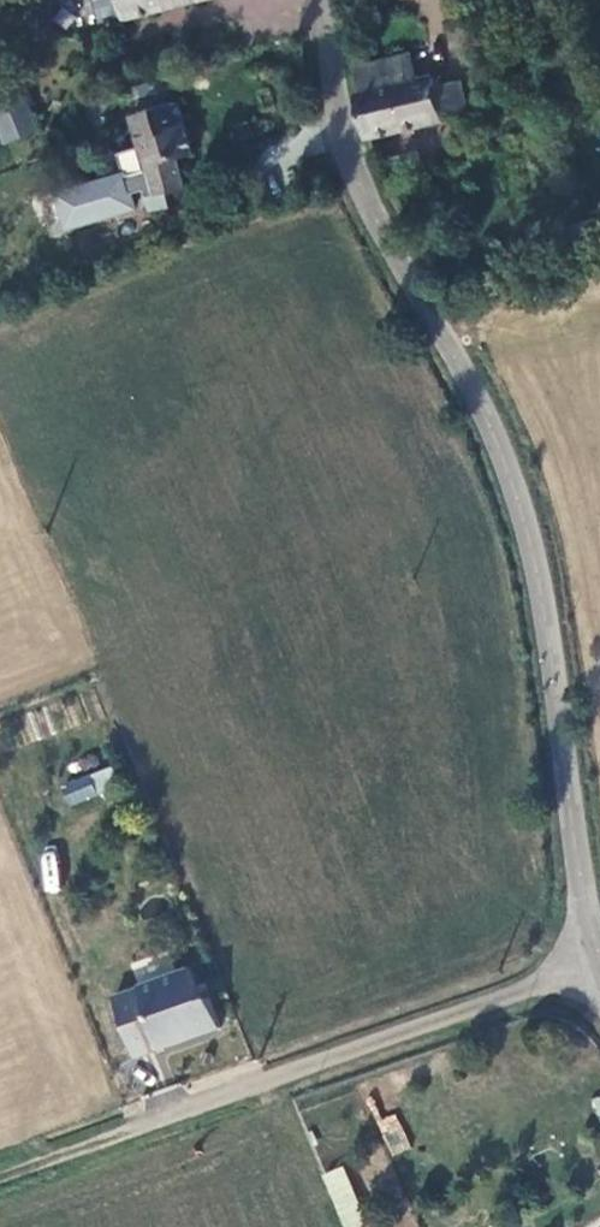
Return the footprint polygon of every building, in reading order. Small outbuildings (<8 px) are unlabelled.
[(124,20),(201,0),(119,0),(124,20)] [(366,144),(444,123),(443,119),(467,112),(457,81),(435,87),(432,77),(413,81),(405,56),(353,72),(360,97),(353,99),(366,144)] [(0,145),(38,133),(25,91),(0,99),(0,143),(0,145)] [(193,155),(175,103),(129,117),(139,148),(116,156),(124,177),(60,200),(70,231),(136,209),(131,196),(143,192),(150,212),(170,208),(166,194),(185,188),(176,161),(193,155)] [(599,251),(599,232),(596,233),(591,235),(597,252),(599,251)] [(597,252),(591,235),(538,250),(543,267),(597,252)] [(67,805),(118,790),(111,767),(61,782),(67,805)] [(42,850),(41,891),(57,891),(57,850),(42,850)] [(140,991),(115,1000),(136,1061),(221,1032),(210,1002),(202,1005),(190,972),(139,990),(140,991)] [(377,1118),(387,1155),(408,1149),(398,1112),(377,1118)] [(369,1221),(346,1164),(326,1172),(349,1226),(361,1226),(360,1225),(369,1221)]
